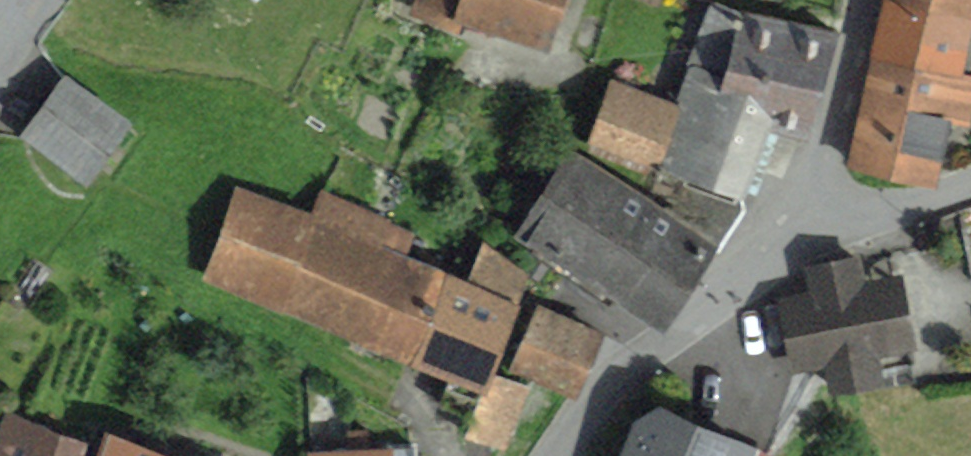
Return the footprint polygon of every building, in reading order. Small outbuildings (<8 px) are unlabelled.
[(412,9),(457,25),(460,17),(545,46),(561,0),(415,0),(412,9)] [(896,0),(885,0),(873,59),(970,79),(970,17),(896,0)] [(970,17),(970,0),(896,0),(970,17)] [(840,32),(710,2),(678,103),(658,168),(658,170),(662,172),(649,199),(721,244),(725,246),(747,211),(743,195),(770,121),(812,132),(840,32)] [(873,59),(850,170),(939,188),(952,125),(970,129),(970,79),(873,59)] [(133,122),(66,74),(20,137),(89,187),(133,122)] [(658,168),(678,103),(611,77),(588,145),(658,168)] [(569,149),(513,237),(664,332),(721,244),(649,199),(569,149)] [(236,185),(203,280),(279,309),(317,212),(236,185)] [(324,193),(317,212),(279,309),(345,335),(389,223),(391,218),(324,193)] [(416,233),(389,223),(345,335),(412,361),(448,269),(407,254),(416,233)] [(468,278),(448,269),(412,361),(482,391),(486,393),(494,371),(531,274),(483,241),(468,278)] [(860,257),(805,268),(810,292),(778,298),(793,375),(824,369),(829,396),(886,385),(881,358),(920,350),(905,273),(865,281),(860,257)] [(578,398),(605,331),(538,304),(511,371),(578,398)] [(533,385),(494,371),(486,393),(482,391),(467,436),(510,451),(533,385)] [(745,438),(662,405),(634,421),(619,455),(778,455),(786,437),(751,423),(745,438)] [(6,410),(0,425),(0,455),(84,455),(89,443),(6,410)] [(308,453),(309,455),(419,455),(419,447),(394,449),(394,445),(370,447),(368,429),(347,431),(348,449),(308,453)] [(99,455),(182,455),(107,430),(99,455)]
